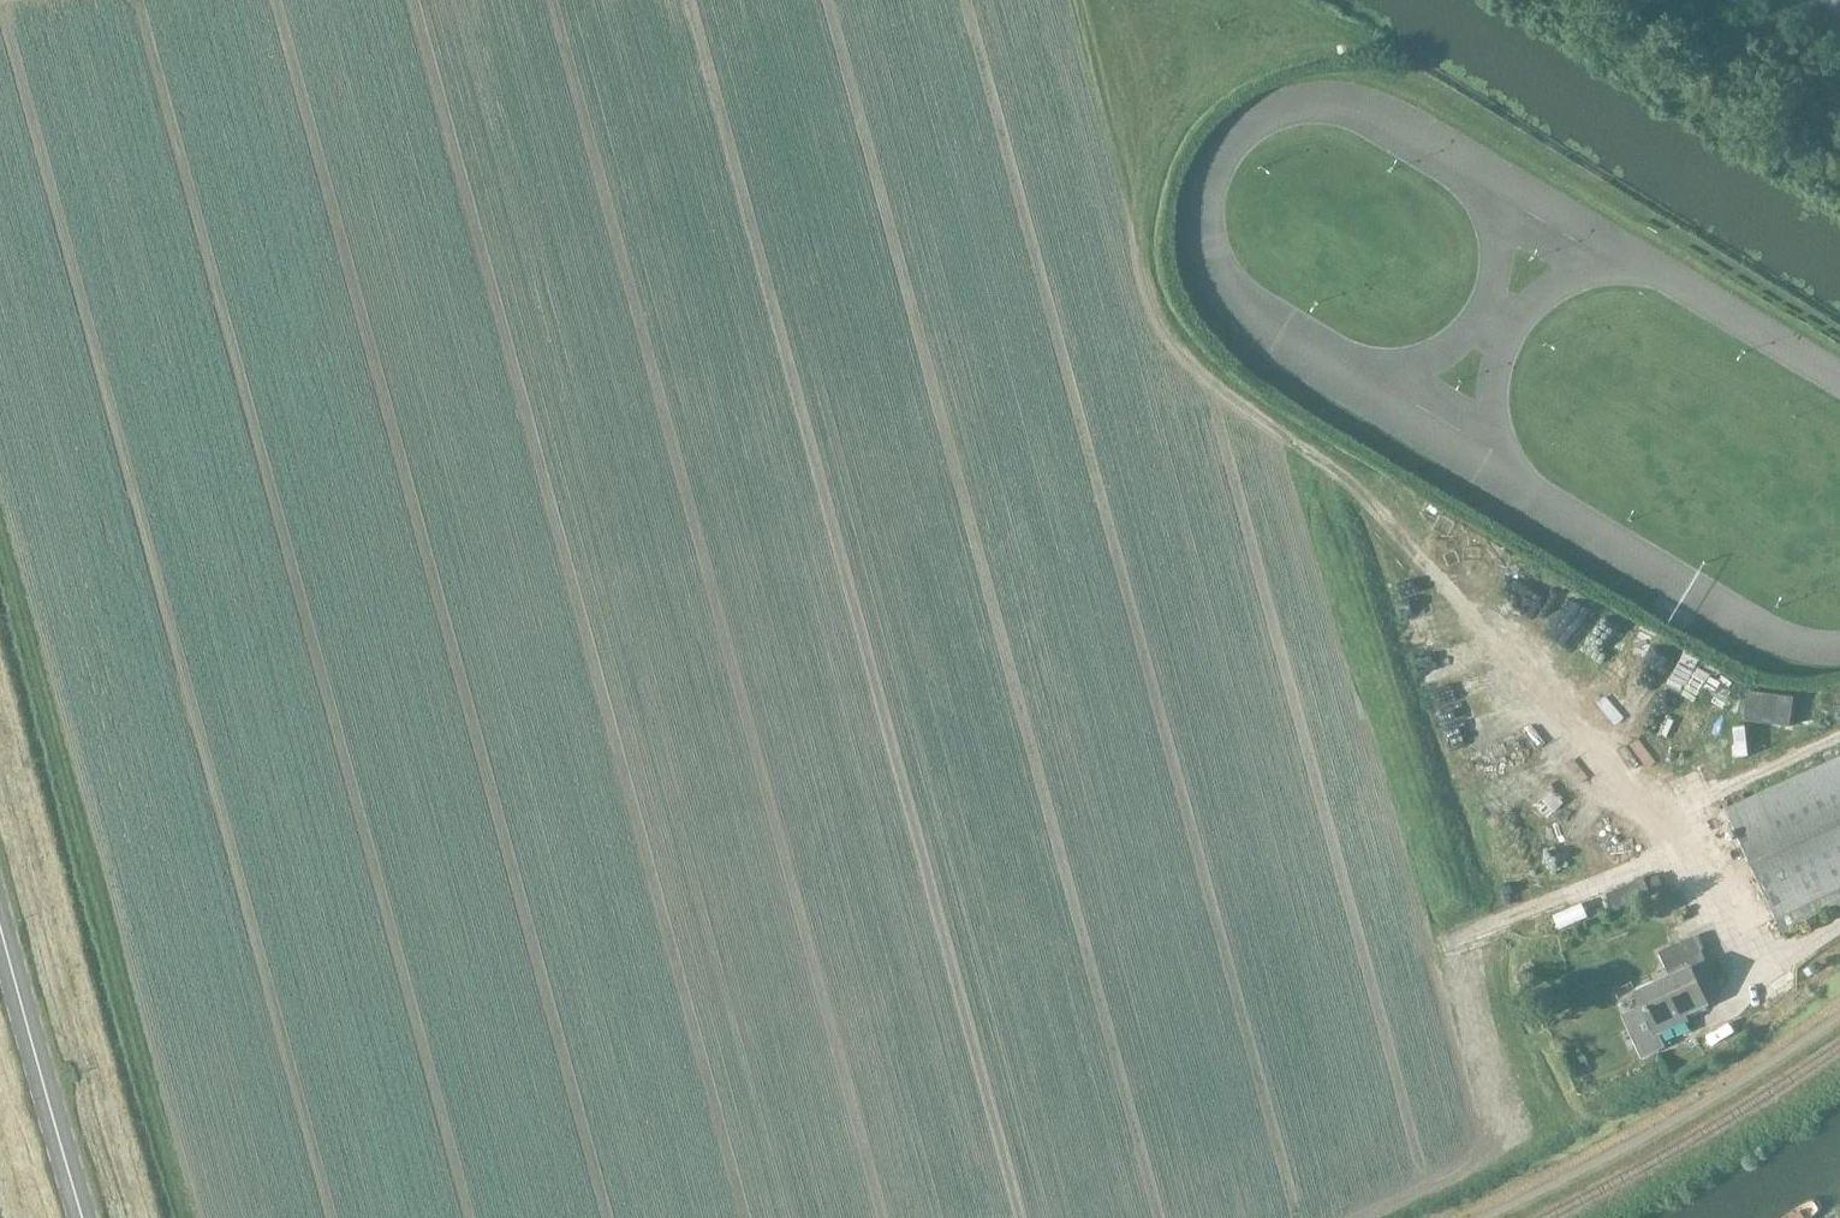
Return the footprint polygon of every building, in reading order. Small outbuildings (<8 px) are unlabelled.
[(1725,809),(1776,919),(1839,889),(1839,756),(1725,809)] [(1621,889),(1595,901),(1601,915),(1627,902),(1621,889)] [(1667,967),(1672,977),(1637,993),(1656,1034),(1686,1019),(1684,1014),(1707,1004),(1704,997),(1719,990),(1701,951),(1691,955),(1685,942),(1680,944),(1679,943),(1658,953),(1665,968),(1667,967)]
